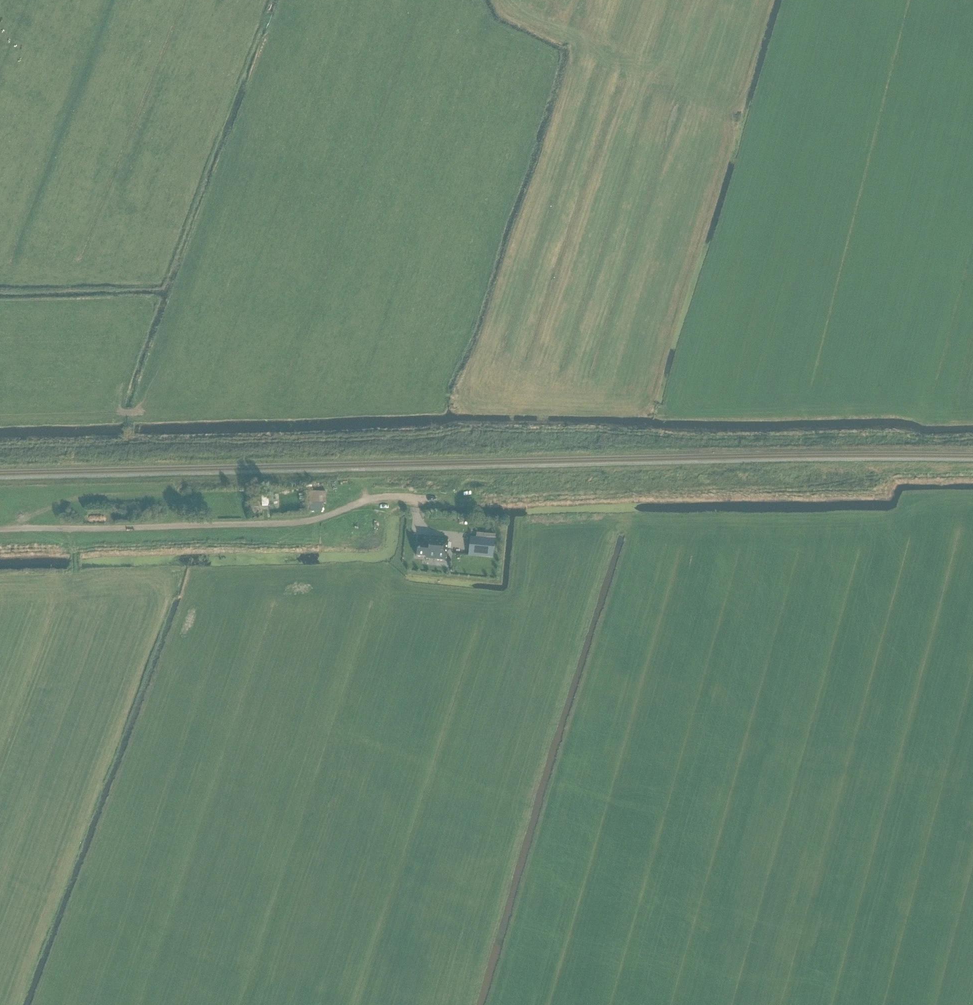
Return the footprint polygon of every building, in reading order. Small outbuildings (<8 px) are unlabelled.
[(326,502),(327,490),(309,490),(309,502),(326,502)] [(261,492),(262,505),(269,505),(269,501),(276,501),(276,492),(261,492)] [(496,536),(471,533),(469,553),(493,556),(496,536)] [(426,559),(446,561),(448,541),(424,539),(423,545),(417,545),(416,557),(426,558),(426,559)]
